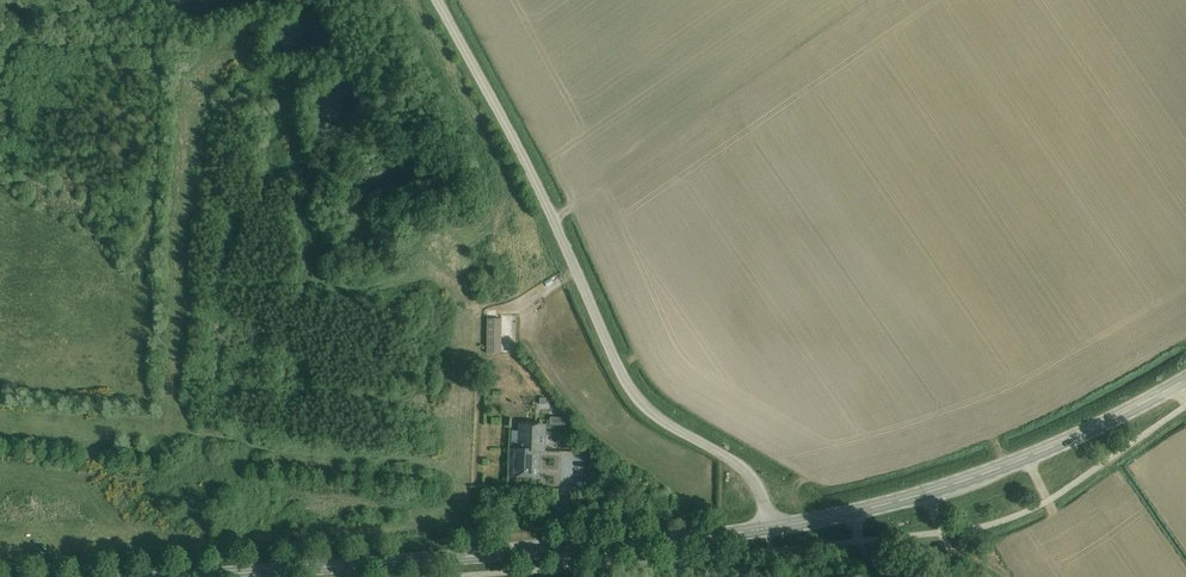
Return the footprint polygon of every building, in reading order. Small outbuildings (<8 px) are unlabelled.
[(501,319),(487,319),(487,321),(487,324),(487,352),(501,352),(501,319)] [(512,450),(511,477),(538,478),(538,452),(543,452),(544,445),(545,445),(545,433),(544,433),(544,425),(521,424),(520,450),(512,450)] [(602,489),(603,475),(597,475),(597,473),(589,473),(589,489),(602,489)]
